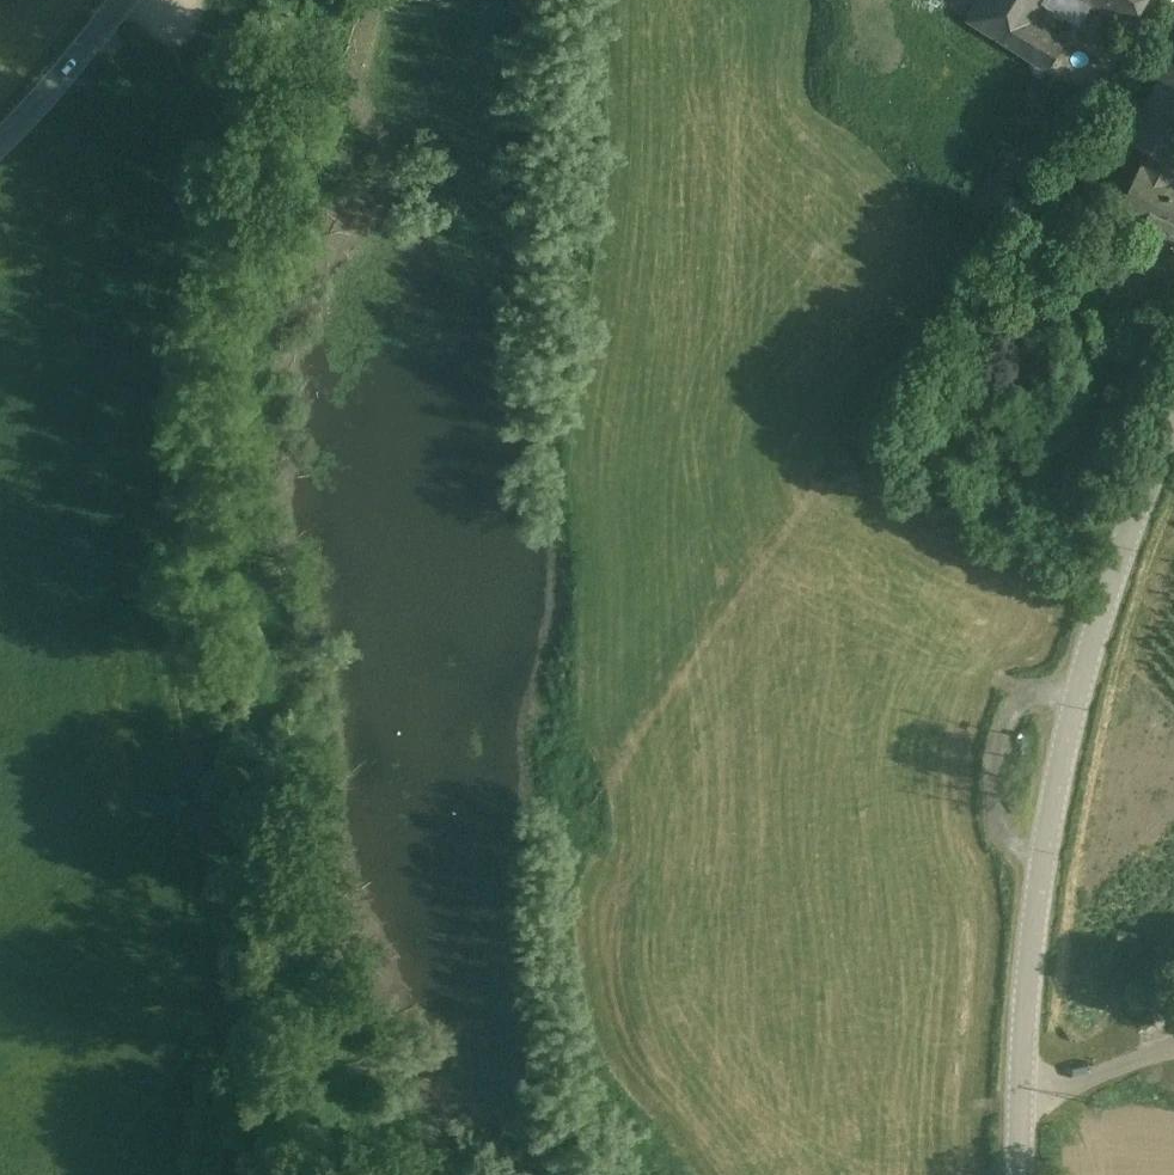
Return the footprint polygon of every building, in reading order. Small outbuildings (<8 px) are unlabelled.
[(966,18),(1047,68),(1066,38),(1046,26),(1062,0),(977,0),(966,18)] [(1130,25),(1145,0),(1090,0),(1130,25)] [(1143,120),(1165,132),(1173,137),(1173,66),(1172,65),(1143,120)] [(1165,132),(1147,166),(1173,180),(1173,137),(1165,132)] [(1141,162),(1117,208),(1135,218),(1133,223),(1134,223),(1135,221),(1140,224),(1139,228),(1173,246),(1173,180),(1147,166),(1141,162)]
